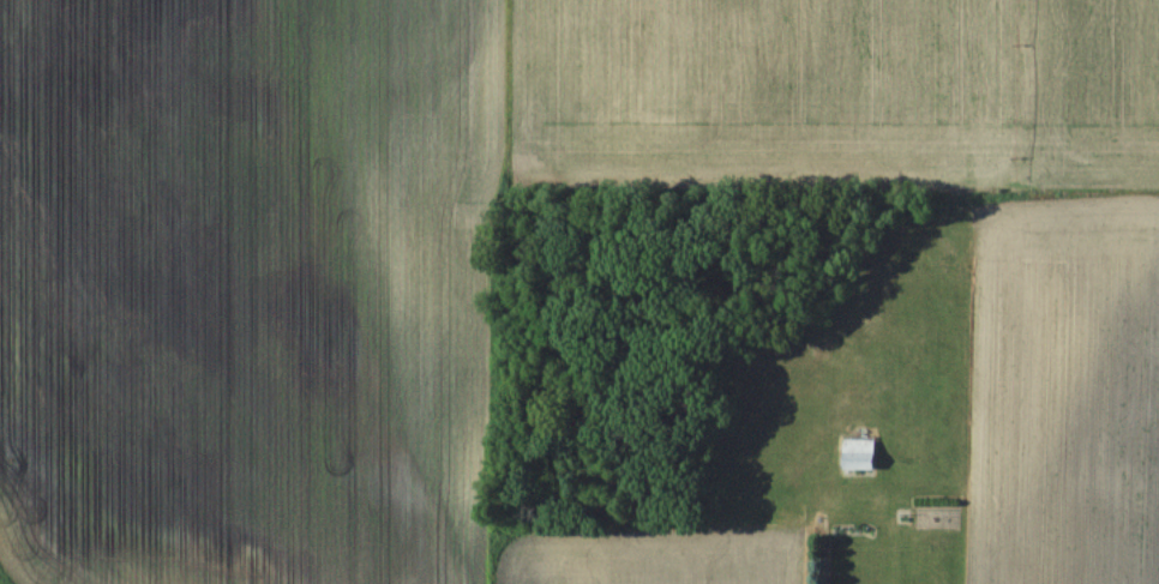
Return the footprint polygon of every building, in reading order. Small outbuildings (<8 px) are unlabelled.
[(873,469),(873,439),(843,439),(843,469),(873,469)]
